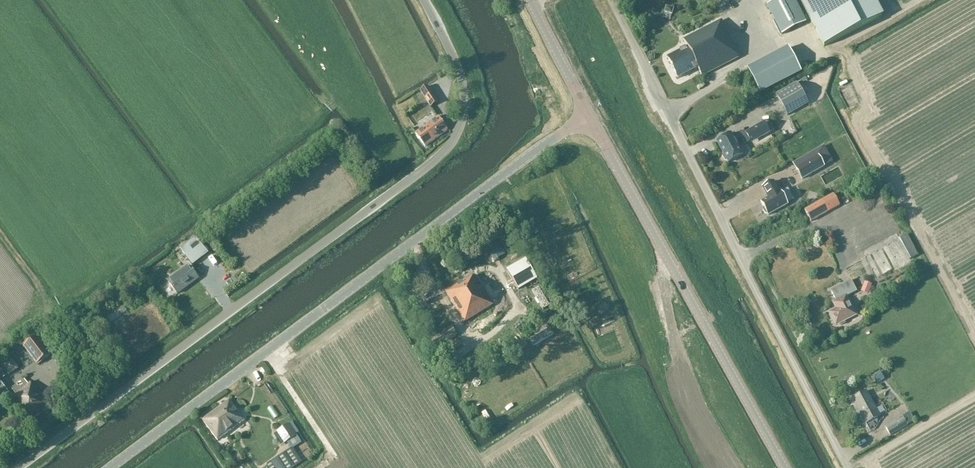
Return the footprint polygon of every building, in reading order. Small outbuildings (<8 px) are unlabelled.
[(806,22),(795,0),(778,0),(767,5),(782,35),(806,22)] [(824,47),(882,17),(873,0),(800,0),(824,47)] [(671,18),(672,15),(674,9),(666,7),(665,13),(664,13),(663,17),(668,19),(668,18),(671,18)] [(701,77),(739,57),(722,21),(684,41),(687,48),(668,59),(679,79),(697,69),(701,77)] [(797,72),(782,45),(746,67),(761,93),(797,72)] [(796,83),(776,95),(781,104),(788,116),(808,104),(802,93),(796,83)] [(420,92),(431,107),(438,102),(428,86),(420,92)] [(858,88),(854,90),(852,87),(844,91),(848,99),(861,93),(858,88)] [(786,113),(780,103),(770,109),(776,119),(786,113)] [(448,131),(437,116),(415,133),(425,146),(448,131)] [(746,133),(750,141),(761,135),(762,137),(770,133),(764,123),(746,133)] [(731,134),(717,142),(724,154),(723,156),(725,161),(727,161),(728,163),(742,155),(731,134)] [(847,167),(860,161),(856,152),(843,157),(847,167)] [(818,157),(796,169),(802,179),(824,167),(818,157)] [(778,192),(772,182),(762,188),(768,198),(761,202),(764,208),(763,210),(765,213),(767,214),(768,215),(786,205),(779,192),(778,192)] [(840,206),(836,200),(833,195),(806,210),(812,222),(840,206)] [(907,234),(898,239),(910,260),(918,255),(907,234)] [(196,237),(180,250),(192,266),(208,253),(196,237)] [(526,260),(507,270),(518,289),(536,279),(526,260)] [(177,294),(199,279),(188,266),(168,282),(177,294)] [(465,323),(494,305),(474,276),(445,293),(465,323)] [(851,280),(831,291),(836,301),(832,303),(835,309),(828,312),(835,327),(839,325),(841,326),(845,324),(846,321),(857,315),(847,297),(857,292),(851,280)] [(868,294),(872,285),(865,282),(861,292),(868,294)] [(451,327),(431,340),(434,345),(437,350),(441,347),(456,337),(457,336),(454,332),(451,327)] [(57,350),(44,332),(37,337),(24,346),(38,364),(50,355),(57,350)] [(12,359),(2,366),(9,376),(18,369),(12,359)] [(880,371),(873,375),(877,382),(884,378),(880,371)] [(27,424),(50,406),(31,381),(28,384),(24,379),(12,389),(15,394),(8,399),(27,424)] [(2,402),(11,395),(0,381),(0,399),(2,402)] [(880,417),(875,407),(866,392),(853,399),(861,414),(866,424),(880,417)] [(230,400),(202,420),(218,441),(245,421),(230,400)] [(890,436),(907,426),(902,416),(884,427),(890,436)] [(289,424),(277,432),(285,444),(289,442),(297,436),(289,424)] [(297,436),(289,442),(292,448),(293,448),(294,448),(301,443),(297,436)] [(304,443),(296,448),(302,457),(310,452),(304,443)] [(291,449),(285,453),(294,467),(300,464),(291,449)] [(277,458),(284,467),(292,467),(283,454),(277,458)] [(270,463),(273,467),(281,467),(275,459),(270,463)]
